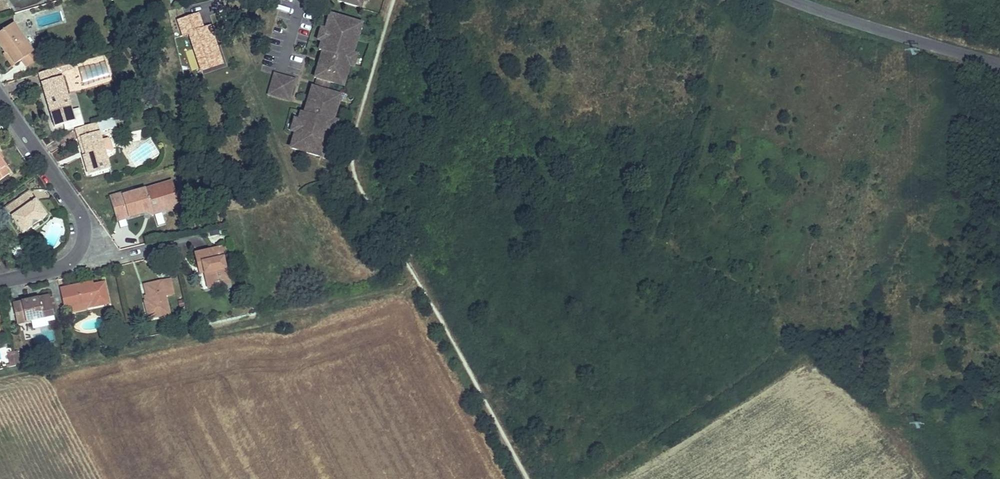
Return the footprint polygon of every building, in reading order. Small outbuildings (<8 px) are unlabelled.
[(293,148),(321,156),(321,154),(325,142),(328,143),(331,132),(334,120),(338,107),(334,106),(337,95),(337,94),(327,91),(330,81),(340,84),(341,83),(344,73),(348,74),(352,61),(355,49),(358,38),(355,38),(359,25),(360,23),(332,15),(328,30),(326,29),(326,30),(323,42),(320,51),(323,52),(338,56),(335,67),(320,63),(316,78),(319,79),(316,89),(313,88),(308,103),(323,107),(320,118),(305,113),(302,112),(299,121),(296,133),(298,134),(293,148)] [(7,52),(16,64),(22,59),(27,67),(42,57),(37,49),(34,51),(15,23),(0,34),(0,44),(6,52),(7,52)] [(4,54),(13,66),(16,64),(7,52),(6,52),(4,54)] [(338,56),(323,52),(320,63),(335,67),(338,56)] [(108,63),(78,71),(83,89),(113,81),(108,63)] [(75,69),(73,64),(38,74),(53,128),(75,122),(62,77),(63,77),(62,73),(75,69)] [(348,74),(344,73),(341,83),(346,85),(349,74),(348,74)] [(296,80),(276,75),(270,95),(290,101),(296,80)] [(342,97),(337,95),(334,106),(338,107),(339,107),(342,97)] [(323,107),(308,103),(305,113),(320,118),(323,107)] [(110,168),(97,123),(77,129),(79,138),(82,137),(87,154),(84,155),(90,174),(110,168)] [(82,137),(79,138),(84,155),(87,154),(82,137)] [(10,173),(1,161),(0,160),(0,180),(10,173)] [(126,214),(127,218),(140,215),(150,211),(167,206),(160,182),(140,187),(141,191),(122,196),(122,194),(111,197),(117,217),(126,214)] [(23,232),(48,215),(30,191),(6,208),(23,232)] [(152,218),(150,211),(140,215),(141,221),(152,218)] [(158,226),(164,225),(162,214),(156,215),(158,226)] [(195,250),(198,264),(203,263),(205,270),(208,285),(217,283),(216,278),(226,276),(219,245),(195,250)] [(144,282),(147,292),(148,298),(145,299),(148,316),(170,311),(166,293),(173,291),(170,277),(144,282)] [(93,281),(68,286),(69,289),(62,291),(65,307),(93,301),(95,307),(111,303),(106,281),(94,283),(93,281)] [(54,314),(50,298),(50,296),(14,303),(18,323),(35,320),(54,315),(54,314)] [(118,316),(123,314),(119,303),(114,306),(118,316)] [(55,319),(54,315),(35,320),(36,324),(55,319)]
